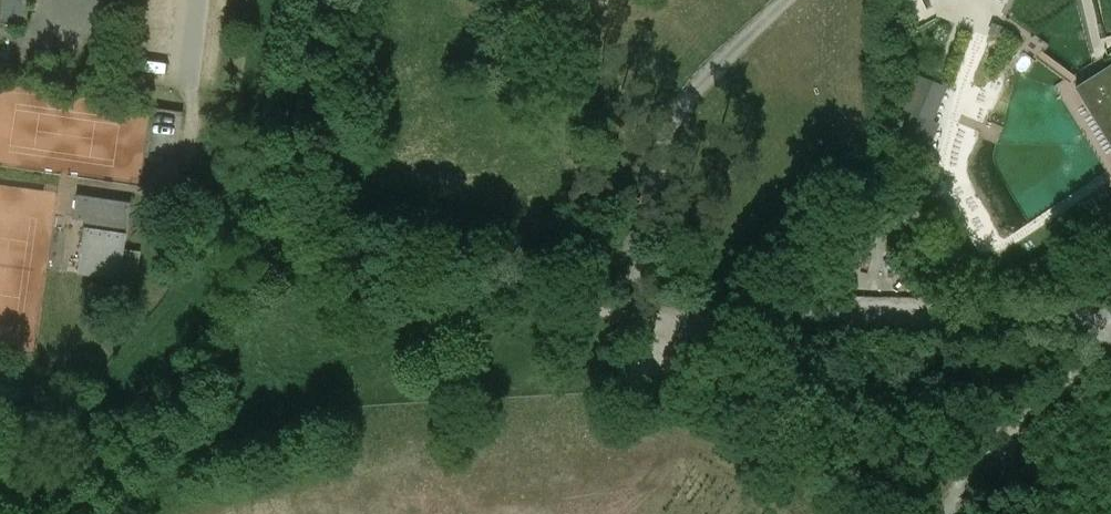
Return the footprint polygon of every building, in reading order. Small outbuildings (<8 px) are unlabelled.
[(0,2),(0,21),(25,24),(28,0),(0,0),(0,2)] [(575,11),(589,0),(567,0),(575,11)] [(1075,86),(1088,106),(1091,104),(1110,137),(1110,64),(1075,86)] [(936,127),(913,118),(903,141),(926,151),(936,127)] [(129,202),(76,194),(73,217),(85,218),(81,246),(100,248),(99,259),(121,262),(123,248),(129,202)] [(1085,218),(1106,250),(1110,246),(1110,201),(1085,218)] [(872,204),(845,219),(857,243),(885,228),(872,204)] [(123,248),(121,262),(119,277),(135,279),(139,250),(123,248)]
